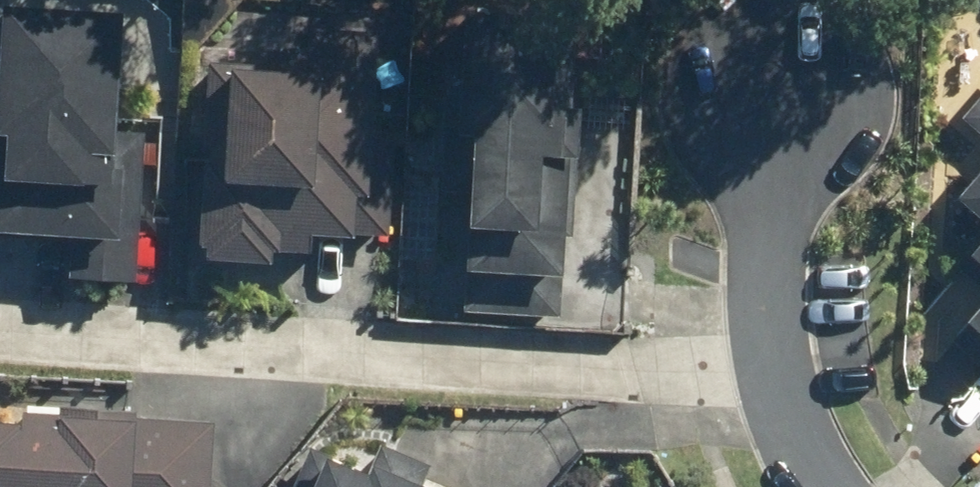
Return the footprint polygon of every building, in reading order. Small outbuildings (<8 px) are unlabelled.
[(117,17),(0,9),(0,238),(69,242),(66,281),(132,286),(143,132),(109,130),(117,17)] [(551,21),(460,14),(456,65),(446,65),(435,194),(461,197),(458,234),(462,234),(459,274),(464,275),(461,314),(556,321),(573,113),(544,111),(551,21)] [(265,70),(206,65),(200,151),(206,151),(205,165),(199,165),(192,250),(201,251),(200,262),(264,267),(265,255),(304,258),(305,240),(347,243),(350,200),(363,201),(375,36),(307,31),(305,57),(266,54),(265,70)] [(958,117),(979,137),(979,94),(958,117)] [(950,200),(979,229),(979,169),(950,200)] [(953,269),(979,295),(979,241),(953,269)] [(979,367),(979,306),(949,340),(979,367)] [(0,428),(0,486),(206,486),(210,426),(133,421),(133,415),(57,409),(57,419),(17,417),(16,429),(0,428)] [(427,470),(377,448),(363,479),(330,465),(332,459),(309,449),(292,486),(420,486),(427,470)]
